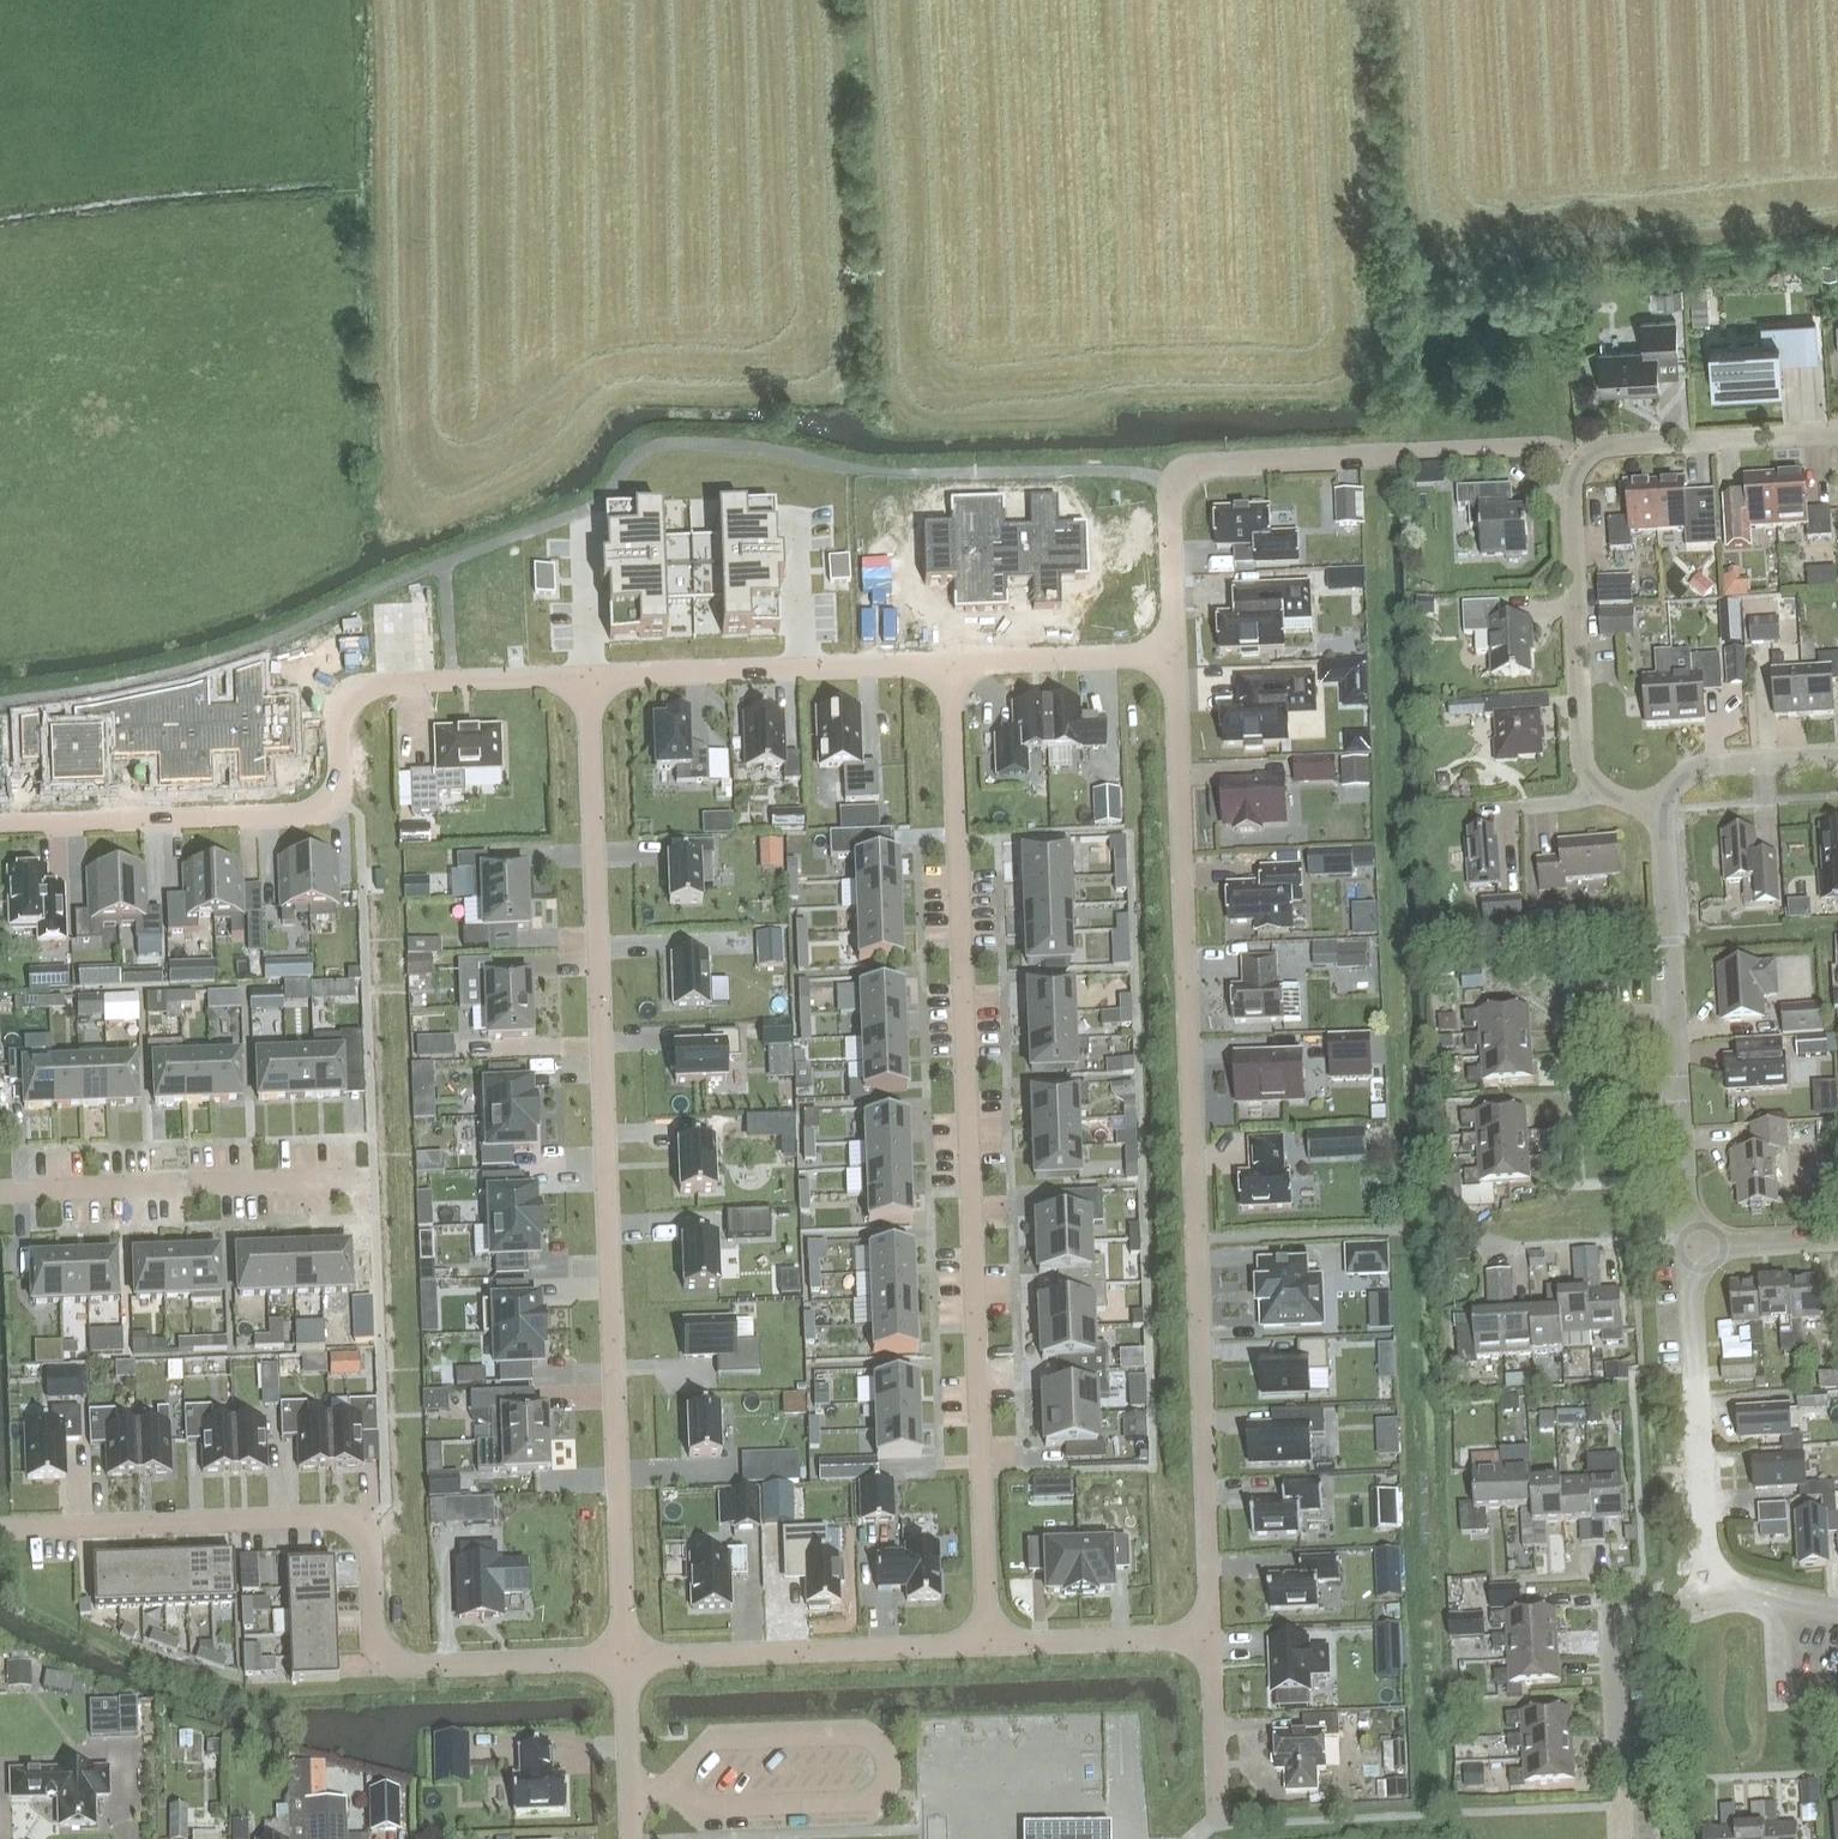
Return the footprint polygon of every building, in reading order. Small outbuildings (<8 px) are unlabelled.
[(1602,303),(1595,288),(1582,295),(1590,310),(1602,303)] [(1682,308),(1681,291),(1657,292),(1658,310),(1682,308)] [(1643,352),(1599,355),(1601,394),(1632,392),(1632,395),(1658,393),(1656,356),(1677,355),(1675,322),(1642,324),(1643,352)] [(1763,347),(1711,350),(1713,395),(1780,391),(1779,362),(1817,360),(1815,325),(1762,328),(1763,347)] [(1808,539),(1831,537),(1829,510),(1806,511),(1804,474),(1774,476),(1777,528),(1807,526),(1808,539)] [(1745,478),(1747,520),(1726,522),(1728,547),(1749,546),(1748,529),(1777,528),(1774,476),(1745,478)] [(1715,515),(1685,517),(1683,482),(1655,483),(1657,531),(1684,530),(1686,548),(1717,546),(1715,515)] [(1657,531),(1655,483),(1626,485),(1628,520),(1608,521),(1609,551),(1631,550),(1630,533),(1657,531)] [(1523,558),(1523,554),(1527,554),(1526,535),(1527,535),(1526,512),(1508,513),(1508,504),(1487,505),(1487,487),(1456,488),(1457,507),(1468,507),(1469,528),(1479,527),(1481,556),(1504,555),(1504,559),(1507,563),(1519,562),(1523,558)] [(1336,527),(1356,526),(1355,491),(1335,492),(1336,527)] [(1070,536),(1069,525),(1044,526),(1043,498),(1015,499),(1016,527),(1017,527),(1019,554),(1073,552),(1073,536),(1070,536)] [(1016,527),(990,528),(989,500),(962,501),(965,556),(1019,554),(1017,527),(1016,527)] [(962,501),(947,502),(947,505),(936,506),(937,531),(909,532),(910,559),(965,556),(962,501)] [(1216,530),(1217,549),(1255,548),(1255,566),(1299,565),(1298,535),(1270,536),(1270,509),(1267,509),(1262,505),(1254,505),(1250,509),(1216,511),(1216,513),(1212,517),(1212,526),(1216,530)] [(606,563),(600,563),(601,591),(607,591),(609,640),(666,638),(665,607),(720,605),(722,636),(778,634),(777,585),(782,584),(782,557),(776,557),(774,507),(717,510),(718,541),(662,543),(661,512),(604,514),(606,563)] [(1046,580),(1071,579),(1071,568),(1074,567),(1073,552),(1019,554),(1020,581),(1019,581),(1020,609),(1047,608),(1046,580)] [(838,554),(828,555),(829,569),(839,568),(838,554)] [(848,554),(838,554),(839,568),(849,568),(848,554)] [(994,610),(992,582),(1019,581),(1020,581),(1019,554),(965,556),(967,611),(994,610)] [(951,609),(951,612),(967,611),(965,556),(910,559),(911,585),(939,584),(940,609),(951,609)] [(543,565),(533,565),(534,580),(544,579),(543,565)] [(554,565),(543,565),(544,579),(554,579),(554,565)] [(1726,595),(1748,592),(1746,567),(1723,569),(1726,595)] [(839,568),(829,569),(829,583),(839,583),(839,568)] [(849,568),(839,568),(839,583),(850,582),(849,568)] [(1808,587),(1837,586),(1836,568),(1808,569),(1808,587)] [(1364,569),(1327,570),(1328,593),(1364,591),(1364,569)] [(1713,588),(1699,575),(1689,586),(1704,599),(1713,588)] [(1632,604),(1632,577),(1598,578),(1598,605),(1632,604)] [(544,594),(544,579),(534,580),(534,594),(544,594)] [(554,579),(544,579),(544,594),(554,593),(554,579)] [(1258,651),(1284,650),(1283,623),(1311,622),(1310,585),(1234,588),(1235,616),(1219,617),(1220,652),(1242,652),(1242,657),(1258,657),(1258,651)] [(1434,599),(1417,599),(1416,615),(1434,615),(1434,599)] [(1491,676),(1530,675),(1528,642),(1531,642),(1531,621),(1500,623),(1499,602),(1462,604),(1463,635),(1490,634),(1491,676)] [(1739,603),(1723,603),(1723,618),(1739,617),(1739,603)] [(1634,637),(1634,609),(1599,610),(1599,638),(1634,637)] [(1780,642),(1778,617),(1749,619),(1751,644),(1780,642)] [(1747,685),(1745,649),(1725,651),(1727,686),(1747,685)] [(1672,653),(1673,677),(1672,677),(1675,723),(1704,722),(1702,685),(1721,684),(1719,655),(1689,657),(1689,652),(1672,653)] [(1804,716),(1833,714),(1831,683),(1837,682),(1837,655),(1818,656),(1819,669),(1801,670),(1804,716)] [(1804,716),(1801,670),(1784,671),(1784,656),(1772,657),(1775,718),(1804,716)] [(1340,662),(1341,685),(1341,695),(1369,694),(1368,661),(1340,662)] [(288,712),(287,701),(262,702),(261,668),(234,677),(235,709),(236,709),(237,730),(292,728),(291,712),(288,712)] [(1675,723),(1672,677),(1643,679),(1646,725),(1675,723)] [(1245,745),(1246,750),(1262,749),(1262,744),(1288,743),(1287,717),(1315,716),(1314,678),(1238,681),(1239,709),(1222,710),(1223,746),(1245,745)] [(236,709),(235,709),(209,710),(208,685),(189,691),(179,693),(179,699),(162,700),(161,700),(162,733),(183,732),(237,730),(236,709)] [(161,700),(162,700),(162,697),(133,703),(134,709),(117,710),(116,707),(93,712),(73,715),(74,735),(75,735),(75,736),(129,734),(162,733),(161,700)] [(1495,763),(1517,762),(1517,759),(1542,757),(1539,713),(1528,713),(1527,699),(1501,701),(1484,702),(1484,718),(1495,717),(1496,742),(1494,742),(1495,763)] [(1071,701),(1060,701),(1060,704),(1058,705),(1052,705),(1052,701),(1050,701),(1045,701),(1047,751),(1066,751),(1080,750),(1078,704),(1077,704),(1072,704),(1072,700),(1071,701)] [(1018,706),(1013,706),(1014,737),(994,738),(995,768),(995,778),(1028,777),(1027,767),(1027,752),(1047,751),(1045,701),(1038,702),(1038,705),(1031,706),(1031,702),(1018,702),(1018,706)] [(1469,718),(1468,702),(1448,703),(1449,719),(1469,718)] [(843,766),(844,801),(877,800),(876,763),(860,764),(858,709),(816,711),(818,767),(843,766)] [(783,767),(784,781),(800,781),(799,754),(783,754),(782,713),(744,714),(746,768),(783,767)] [(675,784),(708,783),(706,754),(687,755),(685,717),(666,718),(666,723),(652,723),(654,770),(674,770),(675,784)] [(75,736),(75,735),(74,735),(38,736),(38,720),(20,722),(21,764),(49,763),(50,789),(77,788),(75,736)] [(1081,722),(1081,747),(1108,747),(1109,723),(1081,722)] [(264,756),(289,755),(289,744),(292,743),(292,728),(237,730),(238,757),(237,757),(238,785),(265,784),(264,756)] [(407,773),(409,814),(437,813),(436,796),(462,794),(462,774),(499,772),(497,729),(432,732),(433,772),(407,773)] [(211,783),(210,757),(237,757),(238,757),(237,730),(183,732),(185,787),(201,786),(200,783),(211,783)] [(169,784),(169,787),(185,787),(183,732),(162,733),(129,734),(130,760),(157,759),(158,785),(169,784)] [(103,761),(130,760),(129,734),(75,736),(77,788),(104,787),(103,761)] [(1336,783),(1335,758),(1294,760),(1295,785),(1336,783)] [(1366,759),(1344,760),(1345,783),(1367,783),(1366,759)] [(1257,779),(1258,784),(1222,786),(1224,826),(1236,826),(1236,832),(1260,831),(1259,825),(1286,824),(1284,778),(1257,779)] [(1344,786),(1344,798),(1367,796),(1366,784),(1344,786)] [(1092,791),(1094,825),(1120,824),(1118,790),(1092,791)] [(878,809),(858,809),(859,828),(878,828),(878,809)] [(703,833),(731,833),(731,812),(703,813),(703,833)] [(430,844),(429,825),(399,826),(400,846),(430,844)] [(1837,900),(1837,827),(1820,828),(1824,901),(1837,900)] [(1469,888),(1500,886),(1496,840),(1493,841),(1492,831),(1468,833),(1469,843),(1465,843),(1469,888)] [(1776,854),(1757,855),(1755,833),(1722,835),(1725,883),(1742,882),(1744,906),(1779,904),(1776,854)] [(855,883),(899,881),(898,855),(875,855),(875,834),(829,835),(829,859),(854,858),(855,883)] [(759,838),(759,868),(783,869),(783,839),(759,838)] [(1068,839),(1030,841),(1030,852),(1068,850),(1068,839)] [(1618,877),(1615,839),(1559,843),(1561,859),(1537,861),(1540,891),(1565,889),(1564,881),(1618,877)] [(685,858),(667,858),(669,905),(701,904),(699,857),(714,857),(713,842),(684,843),(685,858)] [(1022,880),(1071,878),(1070,850),(1068,850),(1030,852),(1022,852),(1022,851),(1021,851),(1022,880)] [(1353,876),(1352,850),(1327,851),(1328,877),(1353,876)] [(469,903),(481,902),(524,900),(523,870),(485,871),(485,856),(455,858),(455,873),(468,872),(469,903)] [(336,859),(307,860),(309,908),(308,908),(309,920),(335,919),(335,907),(338,907),(336,859)] [(293,909),(308,908),(309,908),(307,860),(279,861),(280,909),(281,909),(281,913),(281,924),(293,924),(293,909)] [(1114,877),(1126,877),(1126,862),(1114,862),(1114,877)] [(231,936),(243,936),(242,919),(239,919),(239,916),(242,915),(240,867),(212,868),(213,917),(212,917),(213,922),(230,922),(231,936)] [(213,917),(212,868),(183,869),(185,918),(185,917),(185,921),(185,932),(197,932),(197,917),(212,917),(213,917)] [(1262,887),(1228,889),(1230,923),(1256,922),(1256,930),(1292,929),(1291,902),(1301,902),(1300,869),(1262,870),(1262,887)] [(144,871),(116,872),(118,926),(134,925),(135,940),(161,939),(160,910),(146,911),(144,871)] [(786,886),(797,886),(796,871),(786,871),(786,886)] [(36,943),(64,942),(62,889),(45,890),(44,872),(5,873),(7,930),(35,929),(36,943)] [(118,926),(116,872),(87,873),(89,913),(74,913),(75,942),(102,941),(101,927),(118,926)] [(1126,891),(1126,877),(1114,877),(1115,891),(1126,891)] [(1023,908),(1072,906),(1071,878),(1022,880),(1023,908)] [(429,900),(428,879),(403,880),(404,901),(429,900)] [(855,883),(856,909),(899,907),(899,881),(855,883)] [(797,900),(797,886),(786,886),(787,901),(797,900)] [(1523,928),(1521,897),(1482,900),(1484,931),(1523,928)] [(524,900),(481,902),(482,931),(526,929),(524,900)] [(1024,935),(1067,933),(1066,907),(1072,907),(1072,906),(1023,908),(1024,935)] [(857,935),(900,933),(899,907),(856,909),(857,935)] [(1528,936),(1558,934),(1556,912),(1527,914),(1528,936)] [(1117,932),(1128,931),(1128,917),(1117,917),(1117,932)] [(795,923),(796,938),(807,937),(806,922),(795,923)] [(1469,944),(1468,923),(1431,925),(1432,946),(1469,944)] [(1128,931),(1117,932),(1117,946),(1128,946),(1128,931)] [(900,933),(857,935),(858,962),(901,960),(900,933)] [(1067,933),(1024,935),(1025,963),(1043,963),(1063,962),(1068,962),(1067,933)] [(807,952),(807,937),(796,938),(796,952),(807,952)] [(1381,938),(1313,940),(1314,968),(1382,966),(1381,938)] [(424,956),(424,941),(406,941),(406,956),(424,956)] [(707,955),(671,956),(673,1007),(709,1006),(707,955)] [(432,977),(431,957),(406,958),(406,978),(432,977)] [(1282,987),(1277,987),(1276,959),(1242,960),(1242,980),(1244,980),(1245,988),(1232,989),(1233,1024),(1283,1022),(1282,987)] [(288,962),(264,963),(265,980),(288,979),(288,962)] [(1063,970),(1063,962),(1043,963),(1044,971),(1063,970)] [(1774,965),(1758,966),(1720,968),(1723,1022),(1761,1019),(1760,996),(1776,995),(1774,965)] [(191,966),(169,966),(169,983),(192,983),(191,966)] [(161,970),(123,971),(123,986),(162,985),(161,970)] [(348,971),(348,983),(360,982),(360,970),(348,971)] [(68,990),(67,971),(40,972),(41,991),(68,990)] [(117,984),(117,971),(77,973),(77,985),(117,984)] [(1483,989),(1482,971),(1460,973),(1462,990),(1483,989)] [(474,1011),(485,1011),(529,1009),(528,978),(473,980),(474,1011)] [(860,1014),(903,1012),(902,985),(859,987),(860,1014)] [(1026,986),(1027,1015),(1071,1013),(1070,985),(1027,987),(1027,986),(1026,986)] [(296,1001),(309,1000),(309,989),(296,989),(296,1001)] [(240,1003),(240,992),(226,992),(226,1003),(240,1003)] [(251,1011),(267,1010),(266,992),(250,992),(251,1011)] [(179,1005),(178,994),(165,994),(165,1005),(179,1005)] [(178,994),(179,1005),(194,1005),(194,994),(178,994)] [(102,997),(103,1008),(103,1024),(138,1023),(137,996),(118,996),(102,997)] [(1120,1012),(1131,1011),(1131,996),(1120,997),(1120,1012)] [(103,1008),(102,997),(89,997),(90,1009),(103,1008)] [(47,1001),(48,1010),(64,1010),(64,998),(48,999),(47,1001)] [(35,1011),(48,1010),(47,1001),(48,999),(34,999),(35,1011)] [(798,1002),(798,1016),(809,1016),(809,1001),(798,1002)] [(1823,1034),(1823,1007),(1781,1008),(1781,1035),(1823,1034)] [(529,1009),(485,1011),(487,1039),(530,1038),(529,1009)] [(1479,1025),(1480,1035),(1480,1036),(1530,1033),(1528,1009),(1478,1012),(1464,1013),(1464,1026),(1479,1025)] [(1131,1011),(1120,1012),(1120,1026),(1131,1026),(1131,1011)] [(903,1012),(860,1014),(861,1040),(904,1038),(903,1012)] [(1072,1040),(1071,1013),(1027,1015),(1028,1042),(1072,1040)] [(810,1031),(809,1016),(798,1016),(799,1031),(810,1031)] [(673,1053),(669,1053),(670,1071),(674,1070),(675,1083),(726,1081),(725,1060),(739,1060),(739,1033),(710,1034),(710,1048),(673,1049),(673,1053)] [(1480,1048),(1481,1060),(1531,1057),(1530,1033),(1480,1036),(1480,1035),(1465,1036),(1466,1049),(1480,1048)] [(339,1035),(340,1055),(312,1056),(313,1099),(342,1098),(341,1079),(362,1079),(360,1035),(339,1035)] [(1386,1069),(1385,1035),(1329,1037),(1330,1081),(1371,1080),(1371,1070),(1386,1069)] [(1798,1054),(1836,1052),(1835,1037),(1797,1040),(1798,1054)] [(417,1059),(454,1058),(453,1038),(417,1039),(417,1059)] [(904,1038),(861,1040),(862,1065),(905,1064),(904,1038)] [(1029,1071),(1073,1069),(1072,1054),(1085,1053),(1084,1040),(1072,1040),(1028,1042),(1029,1071)] [(1780,1040),(1746,1042),(1747,1056),(1725,1058),(1727,1092),(1786,1088),(1784,1054),(1781,1054),(1780,1040)] [(52,1110),(50,1061),(23,1062),(23,1054),(7,1055),(8,1085),(23,1085),(24,1109),(23,1109),(23,1111),(52,1110)] [(793,1069),(804,1068),(804,1054),(793,1054),(793,1069)] [(286,1100),(313,1099),(312,1056),(284,1057),(286,1100)] [(286,1100),(284,1057),(256,1058),(258,1100),(257,1100),(257,1102),(286,1100)] [(1269,1062),(1269,1057),(1234,1058),(1236,1104),(1302,1101),(1300,1061),(1269,1062)] [(1533,1081),(1531,1057),(1481,1060),(1482,1070),(1467,1071),(1468,1084),(1483,1083),(1533,1081)] [(208,1060),(210,1103),(238,1102),(237,1059),(208,1060)] [(1133,1073),(1133,1059),(1121,1060),(1121,1074),(1133,1073)] [(183,1104),(210,1103),(208,1060),(181,1061),(183,1104)] [(50,1061),(52,1110),(79,1109),(78,1065),(51,1066),(51,1061),(50,1061)] [(183,1104),(181,1061),(153,1062),(154,1104),(153,1104),(153,1106),(183,1104)] [(412,1118),(434,1117),(432,1062),(410,1063),(412,1118)] [(105,1064),(107,1108),(135,1107),(133,1063),(105,1064)] [(78,1065),(79,1109),(107,1108),(105,1064),(78,1065)] [(845,1103),(868,1103),(868,1092),(906,1091),(905,1064),(862,1065),(862,1085),(844,1086),(845,1103)] [(479,1087),(480,1119),(534,1117),(533,1102),(530,1102),(529,1085),(519,1086),(518,1068),(488,1069),(489,1087),(479,1087)] [(804,1068),(793,1069),(794,1083),(805,1083),(804,1068)] [(1837,1113),(1837,1081),(1815,1082),(1817,1114),(1837,1113)] [(1075,1120),(1074,1105),(1087,1105),(1086,1085),(1066,1086),(1066,1092),(1032,1094),(1032,1093),(1030,1093),(1031,1122),(1075,1120)] [(1123,1104),(1123,1119),(1135,1119),(1135,1104),(1123,1104)] [(1476,1126),(1477,1136),(1477,1137),(1527,1134),(1525,1110),(1475,1113),(1461,1114),(1461,1127),(1476,1126)] [(864,1144),(908,1142),(907,1116),(863,1117),(864,1144)] [(534,1117),(480,1119),(482,1168),(511,1167),(511,1149),(531,1149),(531,1132),(534,1132),(534,1117)] [(1135,1133),(1135,1119),(1123,1119),(1124,1134),(1135,1133)] [(1032,1149),(1076,1148),(1075,1120),(1031,1122),(1032,1149)] [(1733,1177),(1738,1177),(1740,1208),(1776,1205),(1773,1152),(1787,1151),(1785,1123),(1751,1125),(1753,1152),(1731,1153),(1733,1177)] [(813,1132),(804,1132),(803,1132),(804,1147),(813,1146),(813,1132)] [(1477,1149),(1478,1161),(1528,1158),(1527,1134),(1477,1137),(1477,1136),(1462,1137),(1463,1150),(1477,1149)] [(1240,1175),(1242,1210),(1286,1208),(1292,1208),(1290,1171),(1285,1172),(1284,1138),(1248,1140),(1249,1166),(1251,1166),(1252,1175),(1248,1175),(1240,1175)] [(865,1170),(909,1169),(908,1142),(864,1144),(865,1169),(865,1170)] [(713,1143),(677,1144),(679,1193),(715,1192),(713,1143)] [(1312,1155),(1364,1156),(1365,1144),(1312,1143),(1312,1155)] [(813,1146),(804,1147),(804,1161),(814,1161),(813,1146)] [(1077,1176),(1076,1148),(1032,1149),(1033,1178),(1077,1176)] [(1530,1182),(1528,1158),(1478,1161),(1479,1171),(1464,1172),(1465,1185),(1479,1184),(1479,1185),(1493,1184),(1530,1182)] [(1137,1180),(1137,1166),(1125,1167),(1126,1181),(1137,1180)] [(909,1169),(865,1170),(865,1169),(860,1169),(861,1198),(866,1197),(910,1195),(909,1169)] [(490,1228),(490,1227),(538,1225),(537,1210),(534,1210),(533,1193),(523,1194),(522,1176),(482,1178),(484,1228),(490,1228)] [(1447,1207),(1462,1207),(1494,1205),(1493,1184),(1479,1185),(1479,1184),(1465,1185),(1461,1185),(1461,1177),(1445,1178),(1447,1207)] [(798,1184),(798,1198),(808,1198),(807,1183),(798,1184)] [(910,1195),(866,1197),(867,1223),(911,1222),(910,1195)] [(809,1212),(808,1198),(798,1198),(799,1213),(809,1212)] [(770,1211),(726,1213),(727,1239),(771,1237),(770,1211)] [(1036,1244),(1087,1242),(1086,1213),(1035,1215),(1036,1244)] [(538,1225),(490,1227),(490,1228),(491,1259),(495,1258),(496,1276),(526,1275),(525,1257),(535,1257),(535,1240),(538,1240),(538,1225)] [(1129,1241),(1139,1240),(1139,1226),(1129,1226),(1129,1241)] [(716,1239),(680,1240),(682,1290),(718,1288),(716,1239)] [(1139,1255),(1139,1240),(1129,1241),(1130,1255),(1139,1255)] [(1074,1272),(1074,1286),(1103,1285),(1102,1258),(1088,1259),(1087,1242),(1036,1244),(1037,1274),(1074,1272)] [(912,1246),(868,1248),(869,1274),(913,1273),(912,1246)] [(1390,1277),(1389,1246),(1345,1246),(1345,1278),(1390,1277)] [(1469,1263),(1468,1248),(1452,1249),(1453,1264),(1469,1263)] [(319,1250),(321,1294),(349,1293),(348,1251),(349,1251),(349,1249),(319,1250)] [(321,1294),(319,1250),(292,1251),(294,1295),(321,1294)] [(294,1295),(292,1251),(265,1252),(267,1296),(294,1295)] [(1619,1291),(1600,1293),(1597,1251),(1584,1252),(1587,1284),(1586,1284),(1589,1334),(1600,1333),(1600,1345),(1623,1344),(1619,1291)] [(267,1296),(265,1252),(237,1253),(238,1296),(267,1296)] [(1558,1295),(1559,1312),(1561,1336),(1562,1351),(1590,1349),(1589,1334),(1586,1284),(1587,1284),(1584,1252),(1573,1252),(1575,1285),(1576,1294),(1558,1295)] [(189,1255),(191,1305),(219,1304),(217,1256),(218,1256),(218,1254),(189,1255)] [(1545,1269),(1545,1254),(1530,1254),(1531,1270),(1545,1269)] [(161,1256),(163,1300),(189,1299),(190,1305),(191,1305),(189,1255),(161,1256)] [(163,1300),(161,1256),(132,1258),(134,1301),(163,1300)] [(85,1260),(87,1303),(116,1302),(114,1260),(115,1260),(115,1258),(85,1260)] [(87,1303),(85,1260),(58,1261),(60,1304),(87,1303)] [(60,1304),(58,1261),(30,1262),(31,1305),(60,1304)] [(808,1263),(809,1277),(818,1277),(818,1262),(808,1263)] [(1319,1277),(1305,1278),(1304,1263),(1261,1265),(1262,1285),(1258,1285),(1258,1307),(1262,1306),(1263,1327),(1320,1325),(1319,1277)] [(1499,1273),(1504,1356),(1533,1354),(1530,1313),(1513,1314),(1510,1272),(1499,1273)] [(913,1273),(869,1274),(870,1301),(914,1299),(913,1273)] [(1456,1276),(1436,1273),(1434,1289),(1454,1291),(1456,1276)] [(1499,1273),(1487,1273),(1489,1316),(1456,1318),(1459,1367),(1477,1366),(1476,1358),(1504,1356),(1499,1273)] [(818,1277),(809,1277),(809,1292),(819,1291),(818,1277)] [(1818,1279),(1788,1281),(1792,1345),(1804,1344),(1802,1322),(1820,1321),(1818,1279)] [(1788,1281),(1759,1282),(1762,1324),(1779,1323),(1781,1345),(1792,1345),(1788,1281)] [(1759,1282),(1730,1284),(1732,1326),(1750,1325),(1751,1348),(1764,1347),(1762,1324),(1759,1282)] [(494,1335),(542,1333),(541,1318),(538,1318),(537,1302),(527,1302),(526,1285),(496,1286),(497,1303),(481,1304),(483,1336),(494,1336),(494,1335)] [(1040,1330),(1091,1328),(1090,1311),(1105,1311),(1103,1285),(1074,1286),(1075,1299),(1038,1301),(1040,1330)] [(1530,1313),(1533,1354),(1562,1353),(1562,1351),(1561,1336),(1559,1312),(1558,1295),(1558,1289),(1547,1289),(1548,1303),(1548,1312),(1530,1313)] [(914,1299),(870,1301),(871,1327),(915,1326),(914,1299)] [(1133,1328),(1142,1327),(1141,1313),(1132,1313),(1133,1328)] [(803,1315),(803,1329),(813,1329),(813,1314),(803,1315)] [(734,1322),(684,1324),(686,1358),(717,1357),(718,1376),(761,1374),(760,1341),(734,1342),(734,1322)] [(1732,1340),(1731,1323),(1720,1323),(1721,1341),(1732,1340)] [(915,1326),(871,1327),(872,1354),(916,1352),(915,1326)] [(1091,1328),(1040,1330),(1041,1360),(1077,1358),(1078,1372),(1107,1371),(1106,1346),(1091,1346),(1091,1328)] [(813,1329),(803,1329),(804,1344),(814,1343),(813,1329)] [(543,1348),(542,1333),(494,1335),(494,1336),(495,1367),(499,1367),(500,1384),(530,1383),(529,1365),(540,1365),(539,1349),(543,1348)] [(338,1335),(322,1335),(323,1346),(338,1346),(338,1335)] [(268,1348),(268,1337),(254,1338),(254,1348),(268,1348)] [(283,1337),(268,1337),(268,1348),(284,1348),(283,1337)] [(178,1351),(192,1351),(192,1340),(178,1340),(178,1351)] [(207,1340),(192,1340),(192,1351),(207,1351),(207,1340)] [(147,1353),(147,1342),(132,1342),(132,1353),(147,1353)] [(61,1343),(48,1343),(48,1365),(61,1365),(61,1343)] [(123,1354),(123,1343),(108,1343),(108,1354),(123,1354)] [(1246,1361),(1248,1395),(1296,1394),(1295,1374),(1314,1373),(1313,1343),(1284,1345),(1285,1360),(1246,1361)] [(76,1344),(61,1344),(61,1356),(77,1356),(76,1344)] [(1792,1345),(1781,1345),(1781,1354),(1804,1353),(1804,1344),(1792,1345)] [(328,1352),(328,1374),(358,1375),(358,1353),(328,1352)] [(1755,1381),(1754,1360),(1721,1361),(1722,1382),(1755,1381)] [(1628,1383),(1627,1365),(1605,1366),(1606,1384),(1628,1383)] [(78,1369),(46,1370),(47,1401),(79,1400),(78,1369)] [(1042,1387),(1043,1417),(1093,1415),(1093,1399),(1108,1398),(1107,1371),(1078,1372),(1079,1386),(1042,1387)] [(1837,1373),(1819,1374),(1820,1390),(1837,1389),(1837,1382),(1837,1373)] [(917,1377),(873,1379),(874,1406),(918,1405),(917,1377)] [(828,1386),(813,1387),(814,1407),(829,1407),(828,1386)] [(425,1392),(427,1409),(448,1407),(447,1390),(425,1392)] [(507,1412),(506,1393),(470,1395),(471,1419),(491,1429),(491,1444),(497,1444),(546,1442),(545,1411),(507,1412)] [(1829,1408),(1828,1393),(1797,1394),(1798,1410),(1829,1408)] [(1520,1412),(1520,1397),(1499,1398),(1500,1413),(1520,1412)] [(349,1420),(328,1421),(330,1468),(362,1467),(361,1435),(377,1435),(375,1402),(348,1403),(349,1420)] [(330,1468),(328,1421),(308,1421),(307,1404),(280,1405),(281,1439),(296,1438),(298,1469),(330,1468)] [(918,1405),(874,1406),(875,1431),(919,1430),(918,1405)] [(1586,1425),(1585,1409),(1557,1410),(1557,1426),(1586,1425)] [(1782,1438),(1783,1449),(1803,1448),(1802,1435),(1791,1435),(1789,1409),(1738,1413),(1740,1440),(1782,1438)] [(80,1442),(79,1410),(50,1411),(51,1426),(25,1427),(27,1481),(64,1480),(64,1443),(80,1442)] [(686,1411),(688,1458),(720,1457),(719,1410),(686,1411)] [(1554,1411),(1539,1411),(1539,1432),(1554,1432),(1554,1411)] [(1323,1412),(1294,1413),(1295,1427),(1249,1428),(1250,1464),(1310,1462),(1309,1436),(1324,1436),(1323,1412)] [(1145,1413),(1122,1414),(1123,1438),(1146,1437),(1145,1413)] [(1093,1415),(1043,1417),(1044,1447),(1095,1445),(1093,1415)] [(818,1419),(808,1419),(809,1434),(818,1433),(818,1419)] [(1377,1420),(1379,1453),(1398,1453),(1397,1420),(1377,1420)] [(264,1424),(232,1425),(233,1473),(266,1472),(264,1424)] [(232,1425),(199,1427),(201,1474),(233,1473),(232,1425)] [(168,1428),(136,1429),(138,1477),(170,1476),(168,1428)] [(136,1429),(103,1430),(105,1478),(138,1477),(136,1429)] [(919,1430),(875,1431),(876,1459),(920,1457),(919,1430)] [(818,1433),(809,1434),(809,1448),(819,1448),(818,1433)] [(546,1442),(497,1444),(498,1472),(547,1470),(546,1442)] [(1804,1459),(1803,1448),(1783,1449),(1784,1461),(1753,1463),(1755,1490),(1801,1487),(1802,1499),(1835,1497),(1834,1483),(1806,1485),(1804,1459)] [(769,1455),(770,1483),(797,1482),(796,1454),(769,1455)] [(1504,1509),(1502,1468),(1499,1468),(1499,1454),(1471,1455),(1474,1504),(1459,1505),(1461,1534),(1488,1533),(1486,1510),(1504,1509)] [(1620,1457),(1588,1458),(1589,1480),(1591,1521),(1590,1521),(1591,1530),(1592,1544),(1605,1543),(1604,1520),(1623,1519),(1620,1457)] [(1531,1466),(1502,1468),(1504,1509),(1521,1508),(1523,1547),(1534,1547),(1533,1533),(1532,1507),(1531,1483),(1532,1483),(1531,1466)] [(429,1499),(459,1498),(458,1478),(428,1479),(429,1499)] [(1589,1480),(1560,1481),(1562,1522),(1580,1522),(1581,1545),(1592,1544),(1591,1530),(1590,1521),(1591,1521),(1589,1480)] [(1560,1481),(1532,1483),(1531,1483),(1532,1507),(1533,1533),(1534,1547),(1546,1546),(1545,1523),(1562,1522),(1560,1481)] [(852,1483),(853,1521),(887,1520),(886,1482),(852,1483)] [(1284,1501),(1252,1503),(1253,1536),(1301,1534),(1300,1513),(1323,1512),(1322,1483),(1283,1485),(1284,1501)] [(793,1524),(792,1487),(761,1488),(762,1525),(793,1524)] [(1377,1530),(1403,1529),(1400,1488),(1374,1490),(1377,1530)] [(757,1492),(731,1493),(733,1529),(758,1528),(757,1492)] [(1826,1535),(1837,1534),(1836,1514),(1835,1497),(1802,1499),(1823,1498),(1824,1514),(1798,1516),(1800,1567),(1827,1566),(1826,1535)] [(464,1525),(493,1524),(493,1500),(463,1501),(464,1525)] [(1788,1523),(1787,1504),(1758,1506),(1759,1525),(1788,1523)] [(831,1529),(787,1530),(789,1574),(811,1573),(812,1605),(814,1605),(814,1610),(833,1609),(833,1605),(844,1604),(843,1585),(848,1585),(847,1562),(843,1563),(842,1556),(832,1557),(831,1529)] [(1634,1529),(1625,1529),(1626,1542),(1635,1542),(1634,1529)] [(1077,1541),(1079,1595),(1094,1595),(1094,1591),(1110,1590),(1109,1570),(1127,1569),(1126,1539),(1108,1540),(1077,1541)] [(1063,1596),(1079,1595),(1077,1541),(1028,1543),(1029,1573),(1046,1572),(1047,1593),(1063,1592),(1063,1596)] [(897,1556),(868,1557),(869,1591),(898,1590),(898,1602),(934,1601),(932,1546),(896,1547),(897,1556)] [(488,1547),(461,1547),(462,1563),(458,1563),(460,1618),(483,1618),(483,1612),(500,1611),(499,1594),(525,1593),(524,1564),(498,1565),(498,1562),(488,1562),(488,1547)] [(690,1558),(692,1610),(730,1608),(729,1577),(746,1577),(745,1551),(726,1552),(727,1556),(690,1558)] [(1374,1553),(1376,1577),(1401,1575),(1400,1552),(1374,1553)] [(209,1558),(211,1606),(234,1605),(233,1557),(209,1558)] [(209,1558),(186,1559),(188,1607),(211,1606),(209,1558)] [(1300,1559),(1301,1576),(1269,1577),(1270,1611),(1318,1609),(1317,1583),(1340,1582),(1339,1558),(1300,1559)] [(186,1559),(163,1560),(164,1608),(188,1607),(186,1559)] [(139,1561),(141,1609),(164,1608),(163,1560),(139,1561)] [(139,1561),(116,1562),(118,1610),(141,1609),(139,1561)] [(95,1611),(118,1610),(116,1562),(93,1563),(95,1611)] [(287,1591),(335,1589),(334,1565),(286,1567),(287,1591)] [(239,1578),(240,1593),(251,1592),(250,1577),(239,1578)] [(335,1612),(335,1589),(287,1591),(288,1614),(335,1612)] [(1519,1607),(1518,1590),(1493,1591),(1494,1608),(1519,1607)] [(241,1615),(252,1615),(251,1601),(240,1601),(241,1615)] [(79,1602),(79,1617),(90,1616),(90,1602),(79,1602)] [(1506,1627),(1506,1637),(1507,1637),(1557,1634),(1556,1611),(1505,1613),(1505,1614),(1491,1614),(1491,1628),(1506,1627)] [(289,1637),(336,1635),(335,1612),(288,1614),(289,1637)] [(252,1630),(252,1615),(241,1615),(241,1630),(252,1630)] [(1450,1620),(1451,1639),(1484,1637),(1483,1618),(1450,1620)] [(137,1633),(123,1626),(118,1636),(132,1643),(137,1633)] [(1401,1626),(1377,1627),(1378,1656),(1402,1655),(1401,1626)] [(162,1649),(166,1638),(152,1633),(148,1644),(162,1649)] [(1558,1658),(1557,1634),(1507,1637),(1506,1637),(1492,1637),(1493,1651),(1507,1650),(1508,1661),(1558,1658)] [(337,1659),(336,1635),(289,1637),(289,1661),(337,1659)] [(166,1638),(162,1649),(175,1654),(179,1643),(166,1638)] [(1273,1694),(1309,1692),(1308,1675),(1327,1675),(1326,1651),(1307,1651),(1307,1642),(1269,1643),(1270,1661),(1272,1661),(1273,1694)] [(243,1662),(254,1661),(254,1647),(242,1647),(243,1662)] [(208,1667),(212,1655),(198,1651),(194,1662),(208,1667)] [(6,1663),(7,1689),(31,1688),(31,1663),(26,1663),(26,1653),(11,1654),(11,1663),(6,1663)] [(226,1660),(212,1655),(208,1667),(222,1671),(226,1660)] [(1560,1682),(1558,1658),(1508,1661),(1509,1671),(1494,1672),(1495,1685),(1509,1685),(1560,1682)] [(290,1684),(338,1682),(337,1659),(289,1661),(290,1684)] [(254,1661),(243,1662),(243,1676),(254,1676),(254,1661)] [(140,1699),(88,1700),(89,1735),(141,1734),(140,1699)] [(1521,1727),(1522,1737),(1572,1735),(1571,1711),(1520,1713),(1520,1714),(1506,1715),(1507,1728),(1521,1727)] [(1325,1770),(1324,1739),(1339,1739),(1338,1716),(1303,1717),(1303,1733),(1275,1734),(1276,1772),(1285,1772),(1286,1793),(1318,1792),(1317,1771),(1325,1770)] [(1573,1759),(1572,1735),(1522,1737),(1507,1737),(1508,1751),(1522,1750),(1523,1761),(1573,1759)] [(432,1737),(433,1786),(469,1785),(467,1736),(432,1737)] [(1407,1774),(1406,1742),(1394,1743),(1395,1774),(1407,1774)] [(206,1743),(206,1758),(219,1758),(219,1743),(206,1743)] [(513,1777),(512,1777),(513,1815),(515,1814),(564,1812),(564,1813),(565,1813),(564,1775),(562,1775),(562,1776),(551,1777),(550,1749),(551,1749),(551,1748),(518,1749),(518,1751),(519,1751),(520,1778),(513,1778),(513,1777)] [(1575,1782),(1573,1759),(1523,1761),(1524,1771),(1509,1772),(1510,1786),(1524,1785),(1575,1782)] [(367,1835),(347,1836),(346,1799),(310,1800),(309,1764),(287,1765),(289,1838),(367,1838),(367,1835)] [(1485,1788),(1484,1766),(1464,1767),(1465,1789),(1485,1788)] [(107,1770),(10,1772),(11,1799),(58,1798),(59,1827),(94,1826),(94,1797),(108,1797),(107,1770)] [(1387,1781),(1387,1802),(1409,1801),(1408,1781),(1387,1781)] [(1820,1807),(1819,1782),(1800,1783),(1801,1808),(1820,1807)] [(400,1832),(399,1790),(368,1790),(369,1833),(400,1832)] [(1764,1838),(1797,1838),(1796,1826),(1777,1827),(1776,1804),(1763,1805),(1764,1819),(1763,1819),(1764,1838)] [(1763,1819),(1764,1819),(1763,1805),(1752,1805),(1753,1828),(1736,1829),(1735,1829),(1736,1838),(1764,1838),(1763,1819)] [(187,1806),(169,1806),(169,1838),(187,1838),(187,1806)] [(1735,1829),(1736,1829),(1735,1806),(1721,1807),(1722,1830),(1703,1831),(1703,1838),(1736,1838),(1735,1829)] [(1110,1825),(1022,1825),(1022,1838),(1110,1838),(1110,1825)] [(287,1828),(263,1828),(263,1838),(287,1838),(287,1828)]
